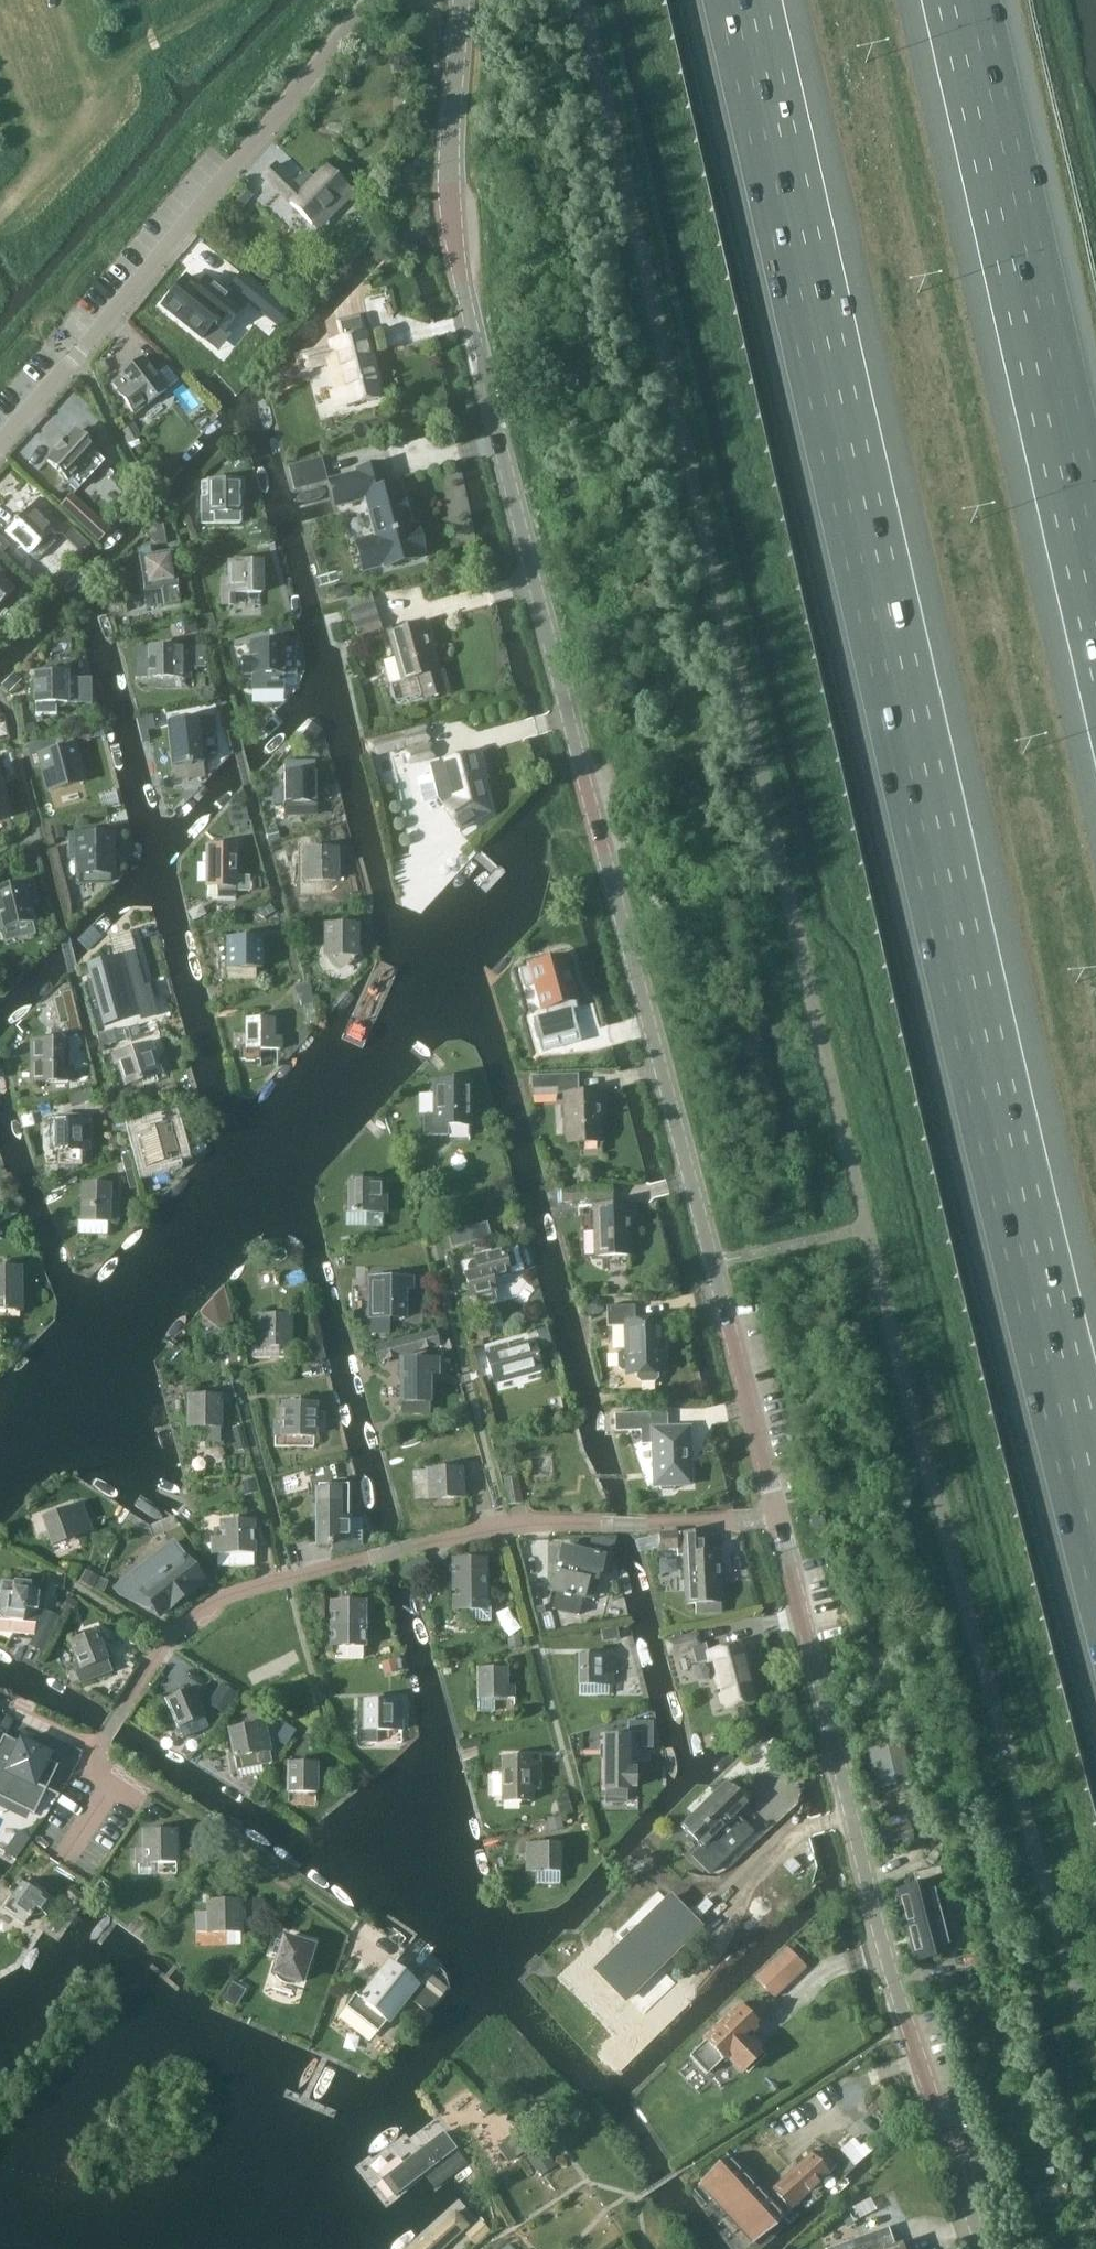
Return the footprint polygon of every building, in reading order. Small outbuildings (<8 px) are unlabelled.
[(339,209),(353,194),(327,167),(314,181),(306,172),(294,184),(275,166),(264,177),(312,225),(333,203),(339,209)] [(253,195),(241,186),(227,203),(238,213),(253,195)] [(242,274),(230,288),(263,315),(275,301),(242,274)] [(216,330),(218,328),(224,333),(226,331),(243,310),(205,279),(198,288),(185,278),(162,306),(202,338),(212,326),(216,330)] [(339,325),(342,338),(330,341),(332,348),(304,355),(307,368),(336,361),(339,375),(333,377),(337,391),(332,392),(337,409),(380,398),(374,374),(377,372),(366,332),(364,333),(360,319),(339,325)] [(120,378),(112,384),(118,392),(116,393),(134,416),(169,390),(168,389),(178,381),(167,366),(157,374),(144,358),(120,376),(119,377),(120,378)] [(118,430),(125,444),(137,438),(130,424),(118,430)] [(47,462),(68,482),(70,479),(81,490),(106,464),(94,454),(96,452),(90,446),(97,438),(89,431),(82,438),(75,433),(47,462)] [(329,486),(332,502),(338,500),(339,505),(368,497),(379,539),(373,541),(379,565),(423,554),(415,529),(411,530),(403,498),(401,499),(399,489),(391,492),(390,487),(395,485),(391,470),(386,471),(384,466),(333,480),(334,485),(329,486)] [(240,523),(240,512),(240,481),(209,481),(209,498),(202,498),(202,523),(240,523)] [(70,526),(41,498),(7,534),(31,556),(33,553),(37,557),(40,557),(56,541),(58,536),(62,536),(70,526)] [(155,517),(159,543),(169,541),(165,515),(155,517)] [(0,533),(0,554),(0,555),(11,544),(0,533)] [(153,545),(140,547),(148,606),(166,603),(168,619),(183,617),(175,551),(154,554),(153,545)] [(261,593),(261,562),(230,562),(230,580),(222,580),(222,593),(261,593)] [(15,589),(1,576),(5,571),(0,566),(0,605),(15,589)] [(369,593),(356,598),(359,608),(348,612),(357,640),(382,631),(369,593)] [(422,624),(389,633),(403,681),(389,685),(394,703),(421,695),(423,702),(450,695),(443,670),(436,672),(422,624)] [(252,661),(244,661),(244,674),(252,674),(252,686),(283,686),(283,674),(295,674),(295,643),(283,643),(252,643),(252,661)] [(149,648),(135,648),(135,678),(149,678),(182,677),(190,677),(189,668),(204,668),(203,648),(189,648),(149,648)] [(36,673),(36,704),(36,714),(56,714),(56,704),(67,704),(67,673),(36,673)] [(172,764),(204,761),(201,731),(216,729),(215,716),(168,720),(172,764)] [(311,723),(300,737),(311,745),(321,731),(311,723)] [(398,735),(402,750),(428,743),(424,729),(398,735)] [(74,745),(39,754),(50,791),(84,782),(74,745)] [(403,753),(407,768),(433,761),(429,746),(403,753)] [(441,762),(429,765),(431,775),(437,798),(443,806),(458,831),(487,812),(478,771),(480,769),(477,753),(441,762)] [(285,791),(275,791),(275,803),(285,803),(284,814),(316,814),(315,803),(316,772),(285,772),(285,791)] [(9,816),(1,790),(0,791),(0,819),(9,816)] [(109,875),(109,866),(110,835),(79,835),(79,845),(70,845),(70,859),(77,859),(77,875),(109,875)] [(208,848),(208,900),(234,900),(235,848),(208,848)] [(336,879),(336,848),(305,848),(305,879),(336,879)] [(0,919),(2,927),(31,921),(25,893),(35,891),(33,880),(0,887),(0,919)] [(326,956),(327,956),(336,969),(354,957),(356,957),(357,926),(326,925),(326,956)] [(261,968),(261,938),(228,938),(228,968),(261,968)] [(87,968),(103,1027),(105,1026),(104,1022),(129,1016),(129,1015),(151,1009),(147,994),(137,955),(87,968)] [(537,1038),(577,1028),(570,1001),(574,1000),(563,958),(533,966),(546,1015),(532,1018),(537,1038)] [(57,996),(49,998),(56,1025),(60,1023),(63,1035),(78,1031),(68,990),(56,992),(57,996)] [(281,1049),(281,1038),(274,1038),(274,1019),(247,1019),(247,1049),(241,1049),(240,1060),(245,1060),(245,1061),(255,1061),(255,1060),(260,1060),(260,1049),(281,1049)] [(68,1041),(35,1041),(35,1083),(68,1083),(68,1041)] [(126,1086),(157,1075),(151,1059),(155,1057),(151,1044),(121,1054),(123,1062),(119,1063),(126,1086)] [(566,1143),(600,1142),(598,1092),(579,1093),(578,1074),(531,1076),(532,1089),(564,1088),(566,1143)] [(424,1116),(424,1136),(447,1136),(447,1125),(470,1125),(469,1082),(434,1082),(434,1116),(424,1116)] [(55,1151),(88,1151),(88,1122),(55,1122),(55,1151)] [(166,1158),(179,1154),(170,1124),(149,1129),(151,1134),(138,1138),(146,1168),(167,1163),(166,1158)] [(383,1227),(383,1182),(362,1181),(362,1176),(352,1176),(352,1212),(345,1212),(345,1227),(383,1227)] [(117,1222),(118,1203),(109,1202),(109,1185),(83,1185),(82,1222),(108,1222),(108,1221),(117,1222)] [(595,1256),(629,1255),(628,1205),(613,1206),(612,1187),(561,1188),(561,1202),(594,1201),(595,1256)] [(446,1240),(449,1252),(470,1247),(467,1235),(446,1240)] [(476,1257),(477,1261),(471,1262),(469,1267),(470,1272),(466,1273),(472,1296),(477,1295),(479,1303),(496,1299),(494,1290),(495,1290),(492,1278),(523,1270),(517,1247),(476,1257)] [(19,1310),(19,1268),(0,1268),(0,1311),(19,1310)] [(377,1296),(371,1296),(371,1318),(371,1334),(389,1334),(389,1318),(404,1318),(404,1288),(412,1288),(411,1278),(404,1278),(377,1278),(377,1296)] [(638,1373),(638,1378),(643,1382),(655,1381),(659,1377),(659,1373),(663,1372),(661,1320),(636,1321),(635,1305),(607,1306),(608,1326),(626,1326),(627,1350),(622,1350),(619,1354),(619,1367),(623,1371),(628,1370),(628,1374),(638,1373)] [(290,1347),(291,1316),(260,1315),(259,1346),(290,1347)] [(482,1339),(495,1336),(492,1323),(479,1326),(482,1339)] [(551,1324),(534,1328),(537,1338),(553,1334),(551,1324)] [(495,1379),(538,1367),(532,1346),(510,1352),(508,1343),(487,1349),(495,1379)] [(401,1360),(402,1414),(429,1414),(429,1412),(428,1412),(428,1373),(437,1373),(437,1359),(401,1360)] [(219,1441),(220,1423),(220,1396),(189,1396),(189,1427),(182,1427),(182,1441),(219,1441)] [(284,1404),(284,1423),(275,1423),(275,1435),(315,1436),(316,1423),(315,1423),(315,1405),(284,1404)] [(656,1485),(661,1485),(664,1490),(675,1490),(677,1484),(692,1483),(690,1426),(668,1427),(668,1412),(616,1414),(617,1431),(642,1430),(642,1443),(654,1443),(656,1485)] [(428,1498),(461,1497),(460,1468),(427,1469),(428,1498)] [(505,1479),(509,1505),(522,1503),(518,1476),(505,1479)] [(339,1490),(317,1490),(317,1502),(317,1545),(332,1545),(332,1552),(334,1552),(334,1555),(362,1548),(362,1540),(362,1519),(349,1519),(349,1517),(339,1517),(339,1502),(339,1490)] [(53,1545),(91,1531),(82,1504),(43,1518),(53,1545)] [(217,1566),(253,1565),(252,1521),(221,1522),(222,1553),(217,1553),(217,1566)] [(718,1551),(701,1552),(701,1546),(700,1532),(676,1533),(677,1548),(677,1553),(684,1553),(687,1603),(696,1603),(697,1613),(722,1612),(718,1551)] [(676,1533),(660,1534),(661,1549),(677,1548),(676,1533)] [(173,1543),(116,1589),(120,1594),(147,1608),(151,1605),(160,1616),(204,1581),(173,1543)] [(555,1590),(551,1609),(579,1615),(583,1596),(584,1596),(594,1599),(598,1583),(597,1583),(598,1577),(600,1577),(604,1556),(562,1546),(558,1564),(562,1564),(560,1573),(556,1572),(552,1589),(555,1590)] [(455,1560),(456,1609),(469,1609),(470,1620),(491,1620),(490,1601),(485,1601),(484,1560),(455,1560)] [(10,1620),(23,1621),(28,1622),(37,1614),(37,1610),(39,1592),(36,1592),(31,1586),(31,1583),(14,1581),(1,1580),(0,1591),(0,1619),(10,1620)] [(71,1598),(64,1610),(69,1613),(76,1602),(71,1598)] [(343,1602),(343,1608),(331,1608),(331,1646),(336,1646),(336,1658),(364,1658),(365,1602),(343,1602)] [(322,1623),(322,1606),(309,1606),(309,1623),(322,1623)] [(46,1614),(35,1638),(44,1643),(56,1618),(46,1614)] [(617,1625),(600,1628),(603,1643),(620,1640),(617,1625)] [(111,1673),(96,1632),(71,1642),(81,1668),(74,1670),(79,1684),(111,1673)] [(726,1710),(750,1703),(745,1684),(750,1682),(744,1660),(746,1658),(742,1643),(707,1652),(705,1645),(701,1646),(698,1634),(673,1641),(676,1654),(693,1649),(697,1663),(709,1660),(709,1662),(713,1661),(726,1710)] [(614,1655),(579,1655),(579,1684),(579,1695),(607,1695),(607,1684),(607,1683),(614,1683),(614,1655)] [(397,1659),(383,1662),(386,1673),(399,1670),(397,1659)] [(479,1696),(514,1696),(514,1685),(506,1685),(506,1667),(479,1668),(479,1696)] [(209,1704),(222,1713),(234,1694),(221,1686),(209,1704)] [(208,1727),(192,1689),(166,1700),(182,1738),(208,1727)] [(402,1729),(402,1701),(364,1701),(364,1729),(360,1729),(360,1742),(377,1742),(377,1729),(402,1729)] [(269,1751),(263,1724),(228,1731),(233,1759),(234,1759),(236,1767),(270,1760),(268,1751),(269,1751)] [(30,1810),(29,1812),(34,1814),(46,1790),(58,1765),(48,1760),(50,1755),(20,1741),(19,1743),(4,1735),(0,1742),(0,1795),(30,1810)] [(462,1748),(481,1744),(479,1736),(460,1740),(462,1748)] [(628,1769),(627,1736),(605,1736),(605,1780),(606,1790),(628,1790),(628,1785),(635,1785),(635,1769),(628,1769)] [(539,1761),(530,1761),(530,1757),(503,1757),(503,1799),(530,1799),(530,1779),(539,1779),(539,1761)] [(869,1785),(895,1779),(891,1758),(864,1764),(869,1785)] [(316,1793),(317,1764),(289,1764),(289,1792),(316,1793)] [(651,1780),(651,1788),(662,1788),(666,1784),(665,1779),(651,1780)] [(710,1874),(733,1851),(725,1842),(735,1832),(728,1824),(748,1804),(726,1782),(681,1826),(702,1848),(693,1857),(710,1874)] [(558,1798),(562,1813),(572,1810),(568,1795),(558,1798)] [(885,1850),(911,1843),(906,1822),(879,1828),(885,1850)] [(4,1852),(16,1860),(31,1839),(19,1830),(4,1852)] [(139,1862),(176,1861),(175,1830),(145,1831),(145,1848),(138,1848),(139,1862)] [(527,1845),(527,1871),(537,1871),(537,1884),(560,1884),(560,1872),(560,1845),(527,1845)] [(939,1863),(937,1856),(934,1847),(929,1848),(934,1865),(939,1863)] [(918,1887),(898,1892),(917,1961),(931,1957),(932,1959),(936,1958),(936,1956),(959,1950),(938,1871),(916,1877),(918,1887)] [(46,1916),(57,1901),(45,1893),(46,1891),(36,1884),(32,1889),(23,1882),(4,1909),(24,1924),(28,1918),(29,1919),(32,1915),(31,1914),(35,1908),(46,1916)] [(66,1896),(77,1903),(83,1895),(73,1887),(66,1896)] [(625,2002),(698,1930),(666,1899),(594,1970),(625,2002)] [(203,1931),(240,1931),(240,1900),(209,1900),(209,1917),(203,1917),(203,1931)] [(282,1982),(286,1984),(290,1984),(294,1984),(298,1983),(299,1981),(302,1981),(312,1947),(284,1938),(283,1942),(276,1939),(271,1954),(279,1956),(274,1973),(276,1974),(276,1976),(279,1979),(282,1982)] [(419,1984),(389,1960),(361,1995),(356,1992),(345,2007),(378,2034),(387,2022),(388,2023),(419,1984)] [(767,1971),(758,1980),(774,1997),(784,1988),(767,1971)] [(233,1982),(223,1999),(235,2006),(245,1990),(233,1982)] [(727,2060),(728,2058),(741,2073),(747,2068),(765,2051),(751,2037),(761,2027),(739,2005),(726,2017),(703,2039),(705,2041),(690,2056),(707,2074),(722,2059),(723,2060),(727,2060)] [(444,2136),(377,2191),(391,2208),(458,2153),(444,2136)] [(511,2162),(526,2151),(515,2136),(500,2147),(511,2162)] [(525,2157),(536,2174),(551,2163),(540,2147),(525,2157)] [(818,2148),(772,2190),(790,2210),(804,2197),(807,2200),(819,2189),(816,2186),(836,2168),(818,2148)] [(756,2242),(784,2216),(730,2157),(702,2183),(756,2242)] [(479,2235),(458,2211),(417,2248),(464,2248),(479,2235)] [(899,2245),(899,2246),(895,2247),(888,2228),(828,2248),(901,2248),(899,2245)]
